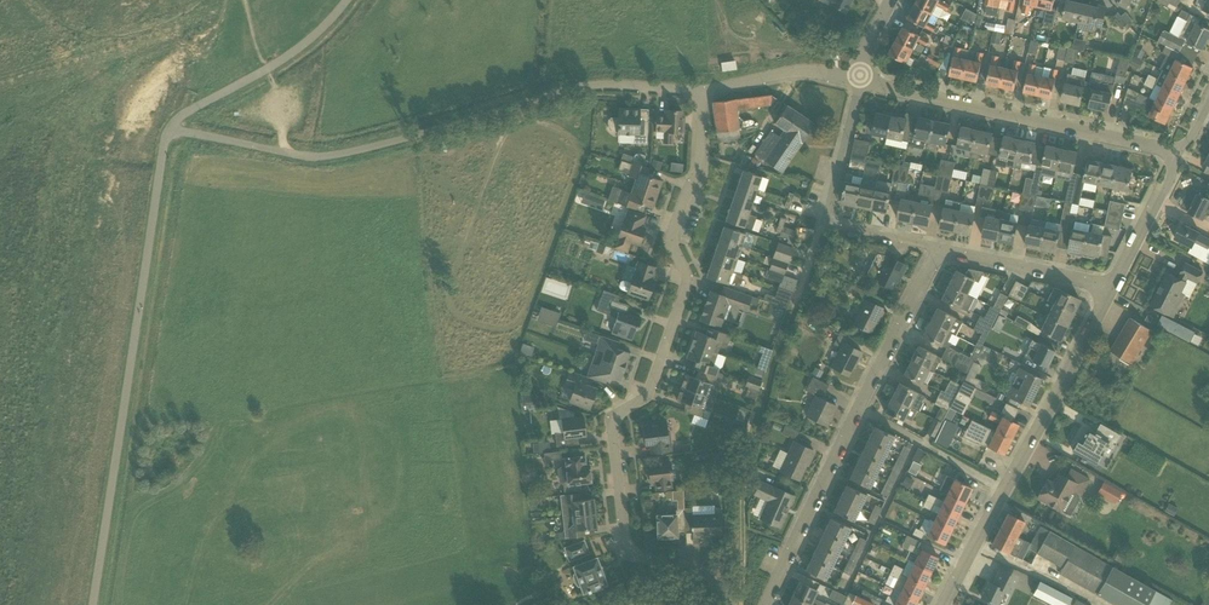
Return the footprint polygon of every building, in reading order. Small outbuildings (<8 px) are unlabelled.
[(829,4),(846,12),(852,0),(831,0),(829,4)] [(944,9),(948,11),(951,5),(941,0),(918,0),(916,4),(939,16),(940,17),(944,9)] [(1013,11),(1016,0),(1009,0),(1010,0),(1007,10),(1013,11)] [(1023,13),(1029,14),(1031,4),(1039,6),(1040,0),(1025,0),(1023,13)] [(1053,9),(1055,0),(1040,0),(1039,6),(1046,8),(1043,24),(1054,27),(1056,16),(1057,10),(1053,9)] [(1057,10),(1056,16),(1064,17),(1064,19),(1079,22),(1083,4),(1068,0),(1060,0),(1057,10)] [(1117,4),(1127,9),(1131,0),(1118,0),(1117,4)] [(1203,9),(1208,12),(1208,0),(1198,0),(1196,4),(1204,8),(1203,9)] [(1175,10),(1180,12),(1182,9),(1177,7),(1177,6),(1170,2),(1168,7),(1175,10)] [(908,18),(934,32),(937,27),(928,22),(929,21),(935,24),(939,16),(916,4),(908,18)] [(1095,25),(1103,27),(1107,7),(1099,5),(1098,7),(1083,4),(1079,22),(1078,28),(1093,31),(1095,25)] [(978,14),(966,8),(961,18),(971,24),(973,21),(974,21),(978,14)] [(1128,23),(1122,16),(1118,11),(1112,17),(1122,29),(1128,23)] [(1122,16),(1128,23),(1132,19),(1126,12),(1122,16)] [(1179,38),(1185,41),(1202,49),(1208,35),(1208,29),(1199,24),(1202,19),(1191,13),(1188,20),(1179,38)] [(975,26),(983,28),(993,30),(995,21),(988,20),(985,20),(986,17),(978,15),(975,26)] [(1008,18),(1005,33),(1012,35),(1016,20),(1008,18)] [(927,45),(930,40),(904,26),(897,40),(914,49),(918,41),(927,45)] [(1002,32),(993,30),(991,42),(1000,44),(1002,32)] [(1166,45),(1180,52),(1185,41),(1179,38),(1169,33),(1164,30),(1158,41),(1166,45)] [(943,42),(950,46),(954,38),(947,34),(945,38),(943,41),(944,41),(943,42)] [(1073,48),(1078,49),(1081,50),(1083,40),(1075,38),(1073,48)] [(1028,53),(1037,55),(1040,41),(1031,39),(1028,53)] [(914,49),(897,40),(889,54),(922,71),(925,65),(929,66),(933,59),(922,53),(919,59),(911,55),(914,49)] [(947,52),(950,46),(943,42),(940,49),(947,52)] [(1065,60),(1068,47),(1060,45),(1057,59),(1065,60)] [(1162,53),(1167,55),(1161,69),(1163,70),(1187,81),(1194,67),(1177,59),(1180,52),(1166,46),(1162,53)] [(962,48),(956,47),(950,75),(964,78),(970,50),(962,48)] [(1075,64),(1078,49),(1073,48),(1068,47),(1065,60),(1065,62),(1075,64)] [(978,81),(984,53),(978,52),(970,50),(964,78),(978,81)] [(999,57),(993,55),(987,83),(1001,87),(1005,68),(997,66),(999,57)] [(1134,55),(1130,63),(1140,68),(1145,61),(1134,55)] [(948,67),(950,59),(945,58),(941,66),(948,67)] [(1120,58),(1116,74),(1126,77),(1130,60),(1120,58)] [(736,60),(721,62),(722,71),(737,69),(736,60)] [(1015,90),(1021,61),(1015,60),(1013,70),(1005,68),(1001,87),(1015,90)] [(1036,65),(1030,63),(1024,92),(1038,95),(1042,76),(1034,74),(1036,65)] [(1052,98),(1058,69),(1052,68),(1050,78),(1042,76),(1038,95),(1052,98)] [(1180,95),(1187,81),(1163,70),(1159,78),(1149,73),(1146,79),(1156,84),(1163,87),(1180,95)] [(1067,84),(1066,83),(1062,100),(1080,104),(1084,87),(1086,77),(1069,73),(1067,84)] [(1114,84),(1115,82),(1125,84),(1127,77),(1126,77),(1116,74),(1116,76),(1105,74),(1103,86),(1095,84),(1090,106),(1109,111),(1113,94),(1112,94),(1114,84)] [(1154,89),(1156,84),(1146,79),(1144,84),(1154,89)] [(1156,101),(1173,109),(1180,95),(1163,87),(1156,101)] [(1136,102),(1152,110),(1149,115),(1166,124),(1173,109),(1156,101),(1130,88),(1123,103),(1133,107),(1136,102)] [(737,109),(771,105),(776,99),(777,99),(778,99),(777,98),(771,95),(713,102),(718,142),(740,139),(737,109)] [(772,131),(756,154),(782,172),(815,124),(787,105),(775,123),(784,130),(780,136),(772,131)] [(648,121),(640,121),(640,112),(629,111),(629,109),(630,109),(630,108),(619,108),(619,117),(612,116),(609,119),(609,130),(611,133),(618,133),(635,134),(634,143),(647,143),(648,121)] [(663,142),(673,143),(674,132),(681,132),(682,111),(668,110),(668,115),(657,115),(656,131),(663,131),(663,142)] [(885,111),(884,114),(878,112),(873,134),(888,137),(892,116),(893,116),(894,113),(885,111)] [(908,142),(911,128),(906,126),(908,114),(907,114),(906,119),(893,116),(892,116),(888,137),(908,142)] [(917,129),(911,128),(908,142),(907,146),(928,150),(935,118),(935,120),(920,117),(917,129)] [(936,152),(938,143),(946,144),(951,124),(935,120),(936,118),(935,118),(928,150),(936,152)] [(963,126),(958,147),(966,149),(965,156),(972,158),(978,130),(979,128),(978,128),(977,130),(963,126)] [(979,159),(980,152),(988,154),(993,133),(978,130),(972,158),(979,159)] [(1005,136),(1000,156),(1009,158),(1007,165),(1014,167),(1020,139),(1005,136)] [(1023,161),(1031,163),(1036,143),(1021,139),(1021,137),(1020,137),(1020,139),(1014,167),(1021,168),(1023,161)] [(852,153),(868,156),(871,142),(855,139),(852,153)] [(1047,145),(1043,166),(1037,164),(1034,179),(1030,194),(1038,196),(1042,174),(1057,177),(1058,169),(1063,147),(1062,149),(1047,145)] [(1058,169),(1073,173),(1066,202),(1073,204),(1073,203),(1076,188),(1079,174),(1073,173),(1078,152),(1063,149),(1064,147),(1063,147),(1058,169)] [(633,162),(642,165),(645,159),(646,156),(645,155),(638,153),(635,154),(633,162)] [(851,160),(867,163),(868,156),(852,153),(851,160)] [(1089,157),(1085,175),(1084,181),(1099,184),(1104,160),(1103,163),(1090,160),(1090,157),(1089,157)] [(880,173),(882,161),(868,158),(866,170),(880,173)] [(663,163),(653,159),(651,167),(660,170),(663,163)] [(948,161),(942,159),(938,175),(945,176),(948,161)] [(657,194),(662,180),(647,175),(650,168),(647,167),(642,165),(633,162),(631,162),(631,163),(622,160),(618,169),(628,172),(627,175),(636,178),(634,185),(657,194)] [(850,167),(865,170),(867,163),(851,160),(850,167)] [(1113,187),(1118,163),(1118,166),(1104,163),(1105,160),(1104,160),(1099,184),(1113,187)] [(952,178),(956,162),(948,161),(945,176),(952,178)] [(1119,164),(1118,163),(1113,187),(1128,190),(1133,169),(1119,166),(1119,164)] [(902,166),(896,165),(893,181),(899,182),(902,166)] [(906,184),(910,168),(909,168),(902,166),(899,182),(900,182),(906,184)] [(984,168),(983,176),(973,174),(972,181),(981,183),(988,185),(991,170),(984,168)] [(757,189),(762,176),(744,170),(739,183),(757,189)] [(991,170),(988,185),(995,186),(998,172),(998,171),(991,170)] [(938,175),(935,190),(942,191),(945,176),(938,175)] [(942,191),(949,193),(952,178),(945,176),(942,191)] [(1030,194),(1034,179),(1027,177),(1023,193),(1030,194)] [(861,184),(856,208),(857,208),(857,206),(872,209),(871,211),(878,181),(863,178),(862,184),(861,184)] [(886,215),(890,200),(896,201),(900,182),(899,182),(893,181),(892,183),(878,180),(878,181),(871,211),(872,212),(873,209),(886,212),(885,214),(886,215)] [(856,208),(861,184),(843,181),(840,195),(844,196),(843,203),(856,206),(856,208)] [(753,201),(757,189),(739,183),(735,195),(753,201)] [(984,200),(988,185),(981,183),(978,199),(984,200)] [(638,202),(653,207),(657,194),(634,185),(631,193),(622,189),(617,203),(635,209),(638,202)] [(992,202),(995,186),(988,185),(984,200),(992,202)] [(1083,189),(1082,189),(1076,188),(1073,203),(1079,205),(1080,205),(1083,189)] [(935,190),(934,193),(933,196),(934,197),(933,205),(939,206),(942,191),(935,190)] [(605,200),(584,193),(580,202),(602,210),(605,200)] [(1023,193),(1020,208),(1027,209),(1030,194),(1023,193)] [(1198,193),(1193,204),(1191,203),(1188,208),(1190,209),(1188,212),(1203,219),(1207,212),(1208,213),(1208,199),(1198,193)] [(917,202),(913,224),(914,223),(929,226),(933,205),(934,197),(933,196),(919,194),(917,202)] [(1027,209),(1034,211),(1038,196),(1030,194),(1027,209)] [(735,195),(730,207),(749,213),(753,201),(735,195)] [(1095,207),(1096,199),(1083,197),(1081,204),(1095,207)] [(917,202),(902,199),(898,219),(913,222),(912,224),(913,224),(917,202)] [(1110,200),(1109,208),(1124,211),(1126,204),(1110,200)] [(946,204),(940,228),(955,231),(955,233),(960,211),(962,202),(954,201),(953,205),(946,204)] [(1070,218),(1071,213),(1073,204),(1066,202),(1063,217),(1070,218)] [(753,229),(756,219),(757,216),(749,213),(730,207),(726,220),(744,227),(753,229)] [(1109,208),(1107,215),(1123,218),(1124,211),(1109,208)] [(625,218),(618,237),(615,247),(627,252),(631,241),(640,244),(644,232),(646,228),(642,226),(646,217),(646,216),(628,209),(625,218)] [(975,214),(960,211),(955,233),(956,233),(956,231),(971,235),(975,214)] [(998,211),(997,218),(987,216),(983,237),(998,240),(1004,212),(998,211)] [(1018,222),(1010,220),(1011,213),(1004,212),(998,240),(998,242),(999,240),(1014,243),(1018,222)] [(1070,218),(1067,232),(1073,234),(1074,228),(1076,221),(1077,214),(1071,213),(1070,218)] [(1107,215),(1105,227),(1120,230),(1123,218),(1107,215)] [(1070,218),(1063,217),(1061,224),(1060,230),(1060,231),(1067,232),(1070,218)] [(1032,218),(1031,224),(1026,246),(1040,249),(1040,251),(1045,227),(1046,221),(1032,218)] [(1208,247),(1208,246),(1208,238),(1199,233),(1200,232),(1182,223),(1175,238),(1193,247),(1190,253),(1196,256),(1202,259),(1206,251),(1208,247)] [(742,246),(746,234),(724,226),(720,238),(718,238),(742,246)] [(793,240),(796,231),(783,226),(781,233),(780,236),(793,240)] [(1060,231),(1060,230),(1045,227),(1040,251),(1041,251),(1041,249),(1055,252),(1054,254),(1055,254),(1056,252),(1060,231)] [(1088,231),(1074,228),(1073,234),(1069,253),(1070,254),(1079,256),(1079,255),(1083,255),(1088,231)] [(1083,255),(1084,257),(1094,259),(1096,258),(1096,255),(1099,256),(1100,254),(1106,255),(1107,250),(1109,250),(1112,236),(1088,231),(1083,255)] [(737,259),(742,246),(718,238),(720,239),(715,251),(737,259)] [(609,256),(612,247),(591,239),(590,241),(585,239),(583,245),(597,250),(596,251),(609,256)] [(778,242),(773,257),(789,263),(794,247),(778,242)] [(864,243),(862,250),(878,254),(867,276),(876,280),(893,289),(900,274),(902,275),(906,265),(886,255),(887,248),(864,243)] [(733,271),(737,259),(715,251),(711,263),(709,263),(733,271)] [(789,263),(773,257),(769,270),(785,275),(789,263)] [(623,290),(627,291),(648,299),(655,280),(652,279),(657,267),(638,261),(630,282),(627,281),(623,280),(621,281),(620,284),(619,286),(621,289),(623,290)] [(711,264),(707,276),(739,287),(743,274),(733,271),(709,263),(711,264)] [(1179,278),(1168,272),(1151,305),(1169,315),(1175,304),(1179,306),(1185,295),(1181,293),(1188,279),(1197,284),(1203,272),(1186,263),(1180,273),(1181,274),(1179,278)] [(981,283),(979,282),(983,272),(968,269),(965,275),(956,270),(949,285),(974,298),(974,297),(981,283)] [(785,275),(769,270),(767,278),(782,283),(785,275)] [(1009,294),(1015,297),(1022,285),(1016,281),(1009,294)] [(842,288),(848,291),(864,299),(867,292),(852,284),(852,285),(846,282),(842,288)] [(960,307),(968,311),(974,298),(949,285),(941,299),(959,308),(960,307)] [(1015,297),(1021,301),(1028,288),(1022,285),(1015,297)] [(724,286),(721,295),(710,291),(700,319),(721,326),(724,319),(724,318),(729,303),(747,310),(750,303),(752,296),(724,286)] [(1054,287),(1047,300),(1054,304),(1076,315),(1076,314),(1074,313),(1080,300),(1054,287)] [(765,296),(763,300),(787,309),(793,292),(778,288),(776,296),(775,297),(767,294),(765,296)] [(597,310),(607,314),(617,317),(612,333),(632,340),(637,327),(638,327),(642,319),(626,313),(629,305),(617,301),(619,295),(604,290),(597,310)] [(1000,293),(992,307),(1000,311),(1007,297),(1000,293)] [(885,309),(866,300),(854,323),(871,332),(872,329),(878,318),(880,318),(885,309)] [(1075,315),(1076,315),(1054,304),(1047,317),(1069,328),(1069,327),(1067,326),(1073,314),(1075,315)] [(955,318),(955,317),(937,308),(930,322),(952,334),(956,335),(962,322),(955,318)] [(558,320),(561,313),(550,310),(548,317),(558,320)] [(1154,317),(1148,314),(1145,320),(1151,323),(1154,317)] [(1017,315),(1014,321),(1028,329),(1031,322),(1017,315)] [(1194,332),(1162,315),(1157,325),(1189,342),(1194,332)] [(981,316),(977,323),(991,330),(994,323),(981,316)] [(556,327),(558,320),(548,317),(545,323),(556,327)] [(1047,317),(1041,331),(1062,341),(1063,340),(1061,339),(1067,327),(1069,328),(1047,317)] [(1122,356),(1132,362),(1152,330),(1131,318),(1112,350),(1122,356)] [(841,330),(843,326),(838,324),(835,322),(832,328),(840,332),(841,330)] [(923,337),(941,346),(941,345),(949,349),(952,344),(948,342),(952,334),(930,322),(923,337)] [(976,346),(982,348),(983,345),(991,330),(977,323),(974,330),(982,334),(976,346)] [(718,353),(721,346),(726,348),(728,343),(729,343),(732,335),(710,328),(708,335),(696,331),(692,344),(718,353)] [(862,352),(853,347),(856,340),(840,332),(834,343),(842,348),(832,367),(848,375),(856,360),(857,361),(862,352)] [(630,353),(617,349),(620,342),(602,336),(594,356),(627,367),(629,361),(627,360),(630,353)] [(597,348),(598,343),(582,339),(581,344),(597,348)] [(1055,351),(1032,340),(1029,347),(1037,351),(1032,360),(1047,367),(1055,351)] [(531,358),(534,347),(523,343),(519,354),(531,358)] [(687,358),(699,362),(696,369),(701,370),(717,376),(720,369),(713,367),(718,353),(692,344),(687,358)] [(771,355),(773,349),(759,344),(756,350),(763,352),(771,355)] [(929,369),(934,372),(941,358),(936,355),(937,355),(918,345),(911,360),(929,369)] [(983,345),(982,348),(977,356),(978,357),(993,364),(996,356),(987,351),(989,348),(983,345)] [(977,356),(982,348),(976,346),(970,358),(977,361),(978,357),(977,356)] [(961,353),(957,360),(971,366),(974,360),(961,353)] [(606,383),(608,376),(620,380),(623,373),(625,374),(627,367),(594,356),(587,377),(606,383)] [(904,374),(922,383),(929,369),(911,360),(904,374)] [(957,360),(954,366),(954,367),(968,373),(971,366),(957,360)] [(762,376),(764,370),(758,368),(756,367),(754,373),(754,375),(762,377),(762,376)] [(819,380),(823,371),(815,367),(811,375),(813,376),(819,380)] [(1007,395),(1017,400),(1028,406),(1041,378),(1028,372),(1028,373),(1019,369),(1017,374),(1017,375),(1011,387),(1007,395)] [(709,383),(715,384),(718,376),(717,376),(701,370),(698,378),(687,375),(687,374),(686,374),(682,387),(705,395),(709,383)] [(596,388),(585,384),(588,377),(570,371),(565,385),(574,388),(570,401),(590,408),(596,388)] [(750,376),(746,386),(759,391),(762,381),(750,376)] [(816,395),(806,415),(827,425),(836,406),(822,399),(828,384),(813,376),(809,384),(806,390),(816,395)] [(958,391),(961,385),(951,380),(945,392),(941,390),(938,397),(951,404),(958,391)] [(971,398),(977,388),(963,381),(961,385),(958,391),(971,398)] [(925,396),(917,392),(899,383),(892,397),(917,410),(920,411),(924,403),(922,401),(925,396)] [(689,404),(686,412),(709,419),(711,412),(701,408),(705,395),(682,387),(677,400),(678,400),(689,404)] [(999,392),(996,398),(1002,400),(1004,395),(999,392)] [(521,393),(522,406),(536,404),(535,398),(521,393)] [(903,421),(905,417),(912,421),(917,410),(892,397),(885,412),(903,421)] [(951,404),(938,397),(934,403),(948,411),(951,404)] [(951,404),(949,408),(960,413),(963,408),(952,402),(951,404)] [(989,417),(1000,423),(995,431),(1011,439),(1019,424),(1013,421),(1019,409),(1009,404),(1002,417),(992,411),(989,417)] [(555,433),(557,446),(579,444),(578,436),(586,435),(584,417),(562,418),(562,419),(550,420),(552,434),(555,433)] [(927,434),(934,437),(942,422),(934,419),(927,434)] [(957,426),(945,420),(940,431),(952,437),(957,426)] [(979,435),(976,441),(1004,455),(1011,439),(995,431),(972,420),(968,429),(979,435)] [(668,432),(667,431),(666,421),(652,423),(652,425),(644,426),(646,444),(651,444),(652,453),(672,450),(670,432),(668,432)] [(742,431),(744,425),(733,421),(731,427),(742,431)] [(1109,456),(1115,445),(1121,435),(1100,423),(1095,433),(1088,428),(1081,441),(1079,439),(1078,441),(1075,441),(1073,446),(1074,449),(1073,450),(1096,464),(1097,462),(1100,460),(1102,456),(1102,453),(1109,456)] [(797,439),(800,431),(785,425),(782,433),(797,439)] [(889,449),(895,436),(875,426),(869,439),(889,449)] [(862,452),(883,462),(889,449),(869,439),(862,452)] [(781,467),(788,470),(799,475),(806,459),(810,461),(814,451),(793,441),(781,467)] [(535,453),(548,451),(547,442),(533,443),(535,453)] [(691,452),(691,445),(691,444),(682,444),(682,452),(691,452)] [(899,454),(907,457),(911,449),(906,447),(903,445),(899,454)] [(561,451),(544,453),(546,465),(553,464),(552,460),(562,459),(561,451)] [(856,465),(876,475),(883,462),(862,452),(856,465)] [(565,458),(566,465),(561,466),(558,468),(558,472),(590,468),(589,464),(586,465),(585,455),(565,458)] [(900,470),(905,461),(897,458),(893,467),(900,470)] [(656,490),(672,488),(671,480),(673,479),(671,461),(648,464),(650,482),(655,482),(656,490)] [(908,471),(916,475),(920,464),(913,461),(908,471)] [(870,488),(876,475),(856,465),(850,478),(870,488)] [(900,470),(893,467),(887,480),(894,483),(900,470)] [(559,483),(564,483),(564,492),(582,490),(581,483),(592,481),(591,480),(594,478),(593,473),(590,472),(590,468),(558,472),(559,483)] [(1053,483),(1047,479),(1045,484),(1037,498),(1061,511),(1073,490),(1081,495),(1090,479),(1071,469),(1066,477),(1058,473),(1053,483)] [(972,488),(950,477),(946,475),(939,489),(948,493),(965,502),(972,488)] [(906,476),(902,484),(910,488),(914,480),(906,476)] [(888,497),(894,483),(887,480),(880,493),(888,497)] [(793,495),(775,487),(774,488),(760,481),(755,493),(769,500),(761,518),(779,527),(793,495)] [(860,507),(867,494),(847,485),(840,498),(860,507)] [(1115,504),(1122,492),(1113,487),(1106,499),(1115,504)] [(693,500),(693,490),(685,490),(685,500),(693,500)] [(593,498),(580,500),(579,493),(564,495),(561,495),(563,516),(595,513),(593,498)] [(948,493),(944,501),(929,494),(926,500),(959,516),(965,502),(948,493)] [(834,511),(854,521),(860,507),(840,498),(834,511)] [(919,505),(938,513),(934,521),(952,530),(959,516),(926,500),(925,502),(921,500),(919,505)] [(677,502),(678,509),(676,509),(676,515),(657,516),(658,537),(676,537),(677,535),(677,533),(678,533),(677,529),(685,529),(684,509),(684,502),(677,502)] [(1170,503),(1166,512),(1174,517),(1179,508),(1170,503)] [(871,513),(878,516),(882,508),(875,505),(871,513)] [(715,513),(692,514),(692,509),(684,509),(685,529),(693,529),(693,537),(693,536),(722,535),(722,536),(723,536),(721,508),(715,508),(715,513)] [(565,532),(565,538),(569,538),(584,536),(583,529),(597,527),(595,513),(563,516),(565,532)] [(874,525),(878,516),(871,513),(867,522),(874,525)] [(1017,536),(1025,522),(1008,513),(1000,528),(1017,537),(1017,536)] [(845,540),(851,527),(831,518),(825,531),(845,540)] [(934,521),(927,535),(945,544),(952,530),(934,521)] [(1041,526),(1032,541),(1041,546),(1049,530),(1041,526)] [(914,531),(913,534),(922,538),(925,532),(916,528),(914,531)] [(992,544),(1016,556),(1024,540),(1017,536),(1017,537),(1000,528),(992,544)] [(1155,590),(1049,530),(1041,546),(1032,541),(1028,548),(1062,567),(1059,572),(1095,592),(1117,604),(1147,604),(1155,590)] [(818,544),(839,554),(845,540),(825,531),(818,544)] [(901,547),(909,551),(918,555),(914,563),(931,571),(938,557),(922,549),(921,550),(917,548),(920,541),(907,535),(901,547)] [(855,545),(862,549),(866,541),(859,537),(855,545)] [(584,541),(566,548),(570,560),(589,553),(584,541)] [(832,567),(833,566),(839,554),(818,544),(812,557),(832,567)] [(862,549),(855,545),(849,558),(856,562),(862,549)] [(874,555),(878,548),(873,546),(869,553),(874,555)] [(1125,556),(1128,549),(1122,546),(1118,552),(1125,556)] [(597,557),(574,566),(577,573),(574,574),(574,577),(575,581),(576,583),(579,586),(581,585),(584,592),(594,588),(595,591),(603,588),(602,585),(605,584),(607,584),(606,582),(603,574),(603,572),(601,569),(601,567),(597,559),(598,559),(597,557)] [(806,570),(826,580),(832,567),(812,557),(806,570)] [(856,562),(849,558),(842,571),(850,575),(856,562)] [(925,585),(931,571),(914,563),(908,577),(925,585)] [(895,564),(892,570),(901,574),(904,569),(895,564)] [(901,574),(892,570),(889,574),(899,579),(901,574)] [(982,597),(997,604),(1005,589),(1011,592),(1016,581),(1010,578),(1011,575),(1000,570),(993,584),(989,582),(982,597)] [(843,589),(850,575),(842,571),(836,585),(843,589)] [(908,577),(901,591),(918,600),(925,585),(908,577)] [(1033,595),(1053,604),(1068,604),(1072,598),(1040,581),(1033,595)] [(817,590),(800,582),(794,596),(813,604),(825,604),(826,604),(813,598),(817,590)] [(850,591),(856,594),(859,588),(853,586),(850,591)] [(897,598),(897,599),(888,595),(886,601),(894,604),(915,604),(918,600),(901,591),(894,588),(891,595),(897,598)] [(833,589),(829,596),(844,603),(847,596),(833,589)] [(860,596),(860,597),(873,604),(874,603),(878,604),(879,604),(882,599),(864,590),(860,596)] [(1147,604),(1169,604),(1172,600),(1155,590),(1147,604)] [(856,594),(856,595),(850,592),(846,600),(857,604),(873,604),(860,597),(860,596),(856,594)] [(794,596),(789,604),(813,604),(794,596)]
